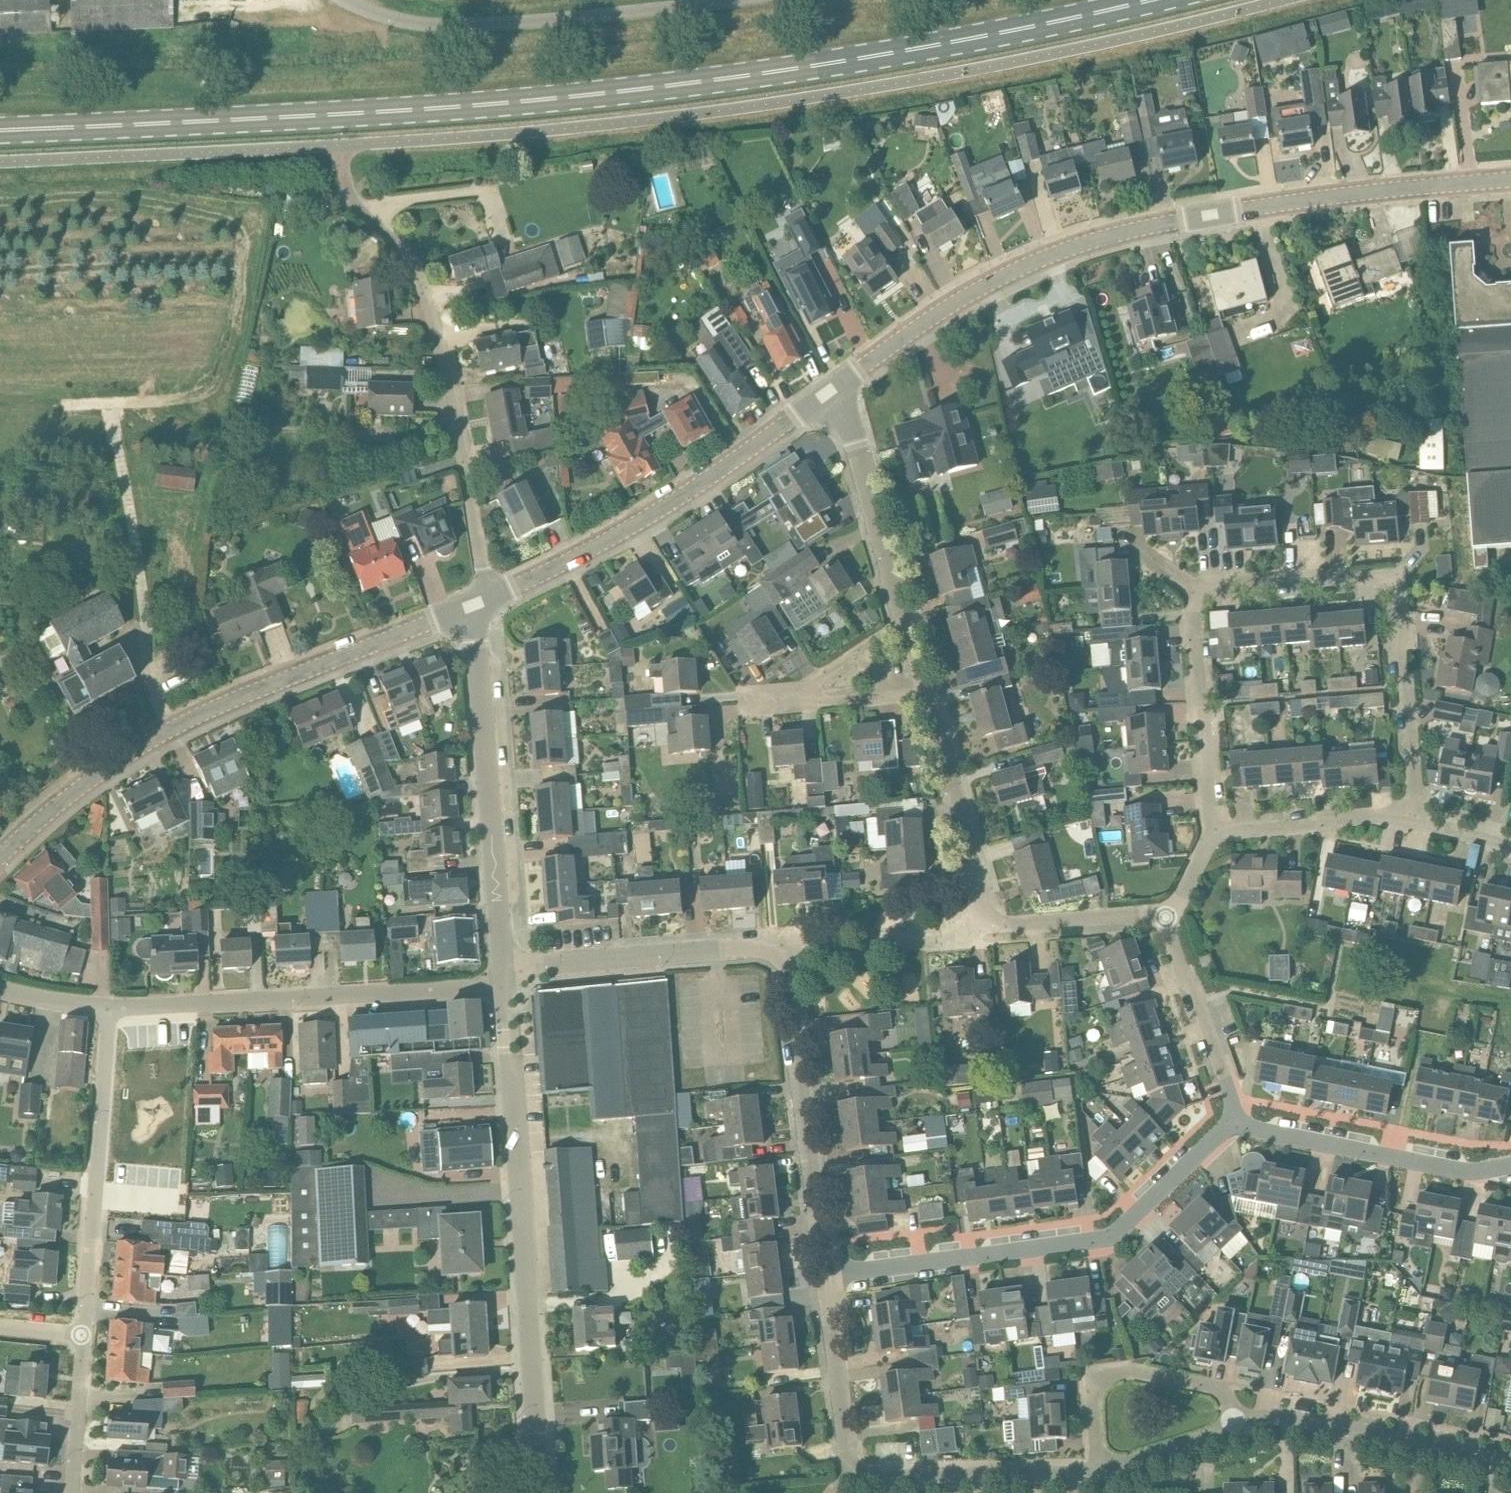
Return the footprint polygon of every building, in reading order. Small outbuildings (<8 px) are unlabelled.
[(50,33),(50,13),(49,0),(0,0),(0,34),(50,33)] [(176,28),(175,0),(71,0),(72,31),(176,28)] [(1401,15),(1397,0),(1389,0),(1386,1),(1390,17),(1401,15)] [(1441,5),(1440,0),(1412,0),(1413,10),(1441,5)] [(1334,34),(1329,17),(1319,20),(1324,37),(1334,34)] [(1442,22),(1441,22),(1447,61),(1462,59),(1457,19),(1442,21),(1442,22)] [(1276,34),(1256,40),(1263,65),(1283,59),(1312,50),(1304,26),(1276,34)] [(1184,80),(1195,79),(1193,58),(1182,59),(1184,80)] [(1509,67),(1509,63),(1479,66),(1482,105),(1510,103),(1510,67),(1509,67)] [(1307,108),(1308,108),(1325,105),(1319,69),(1301,72),(1307,108)] [(1340,80),(1338,80),(1336,69),(1324,70),(1326,82),(1325,82),(1328,108),(1331,128),(1344,127),(1345,137),(1370,134),(1365,94),(1342,97),(1340,80)] [(1411,80),(1410,80),(1416,120),(1440,117),(1438,106),(1451,104),(1446,69),(1433,70),(1434,77),(1431,73),(1426,71),(1417,72),(1414,75),(1412,78),(1411,80)] [(1385,77),(1372,79),(1377,118),(1390,116),(1392,127),(1416,124),(1416,120),(1410,80),(1409,80),(1409,84),(1386,87),(1385,77)] [(1256,155),(1254,142),(1251,119),(1266,117),(1262,88),(1245,91),(1249,113),(1234,115),(1221,117),(1224,132),(1221,133),(1222,141),(1225,160),(1256,155)] [(1006,109),(1002,92),(982,97),(986,114),(1006,109)] [(1153,94),(1138,98),(1146,139),(1159,137),(1166,171),(1198,164),(1192,135),(1191,136),(1188,122),(1177,124),(1175,113),(1171,114),(1168,111),(1161,113),(1158,116),(1153,94)] [(1311,126),(1310,121),(1297,122),(1295,108),(1280,111),(1282,124),(1274,125),(1276,140),(1282,139),(1284,151),(1314,146),(1311,126)] [(1127,144),(1143,140),(1136,112),(1120,116),(1127,144)] [(875,130),(873,121),(862,124),(864,132),(875,130)] [(927,135),(928,123),(916,122),(915,134),(927,135)] [(1026,163),(1043,158),(1036,135),(1019,140),(1026,163)] [(1131,158),(1129,152),(1108,157),(1104,141),(1083,146),(1087,164),(1099,162),(1105,185),(1136,178),(1131,158)] [(1082,191),(1076,172),(1074,165),(1069,149),(1056,153),(1057,158),(1041,163),(1047,181),(1052,200),(1082,191)] [(965,153),(952,158),(960,179),(970,203),(986,196),(992,211),(996,221),(1015,213),(1014,211),(1025,206),(1016,186),(1015,183),(1013,183),(1008,170),(1002,157),(971,170),(967,159),(965,153)] [(1023,160),(1010,164),(1015,183),(1028,179),(1023,160)] [(592,162),(582,164),(583,173),(593,171),(592,162)] [(930,206),(931,207),(922,212),(909,186),(891,196),(906,221),(917,215),(928,234),(938,251),(965,235),(952,213),(951,214),(942,200),(930,206)] [(799,205),(783,213),(789,224),(788,224),(803,253),(821,243),(806,215),(805,215),(799,205)] [(871,243),(847,261),(848,263),(858,276),(872,298),(897,280),(882,259),(890,253),(891,254),(903,246),(883,218),(885,216),(880,208),(862,221),(872,236),(868,239),(871,243)] [(566,265),(586,259),(579,235),(559,241),(566,265)] [(706,242),(692,250),(702,269),(717,261),(706,242)] [(507,293),(560,275),(549,245),(498,261),(493,246),(480,251),(480,250),(448,260),(456,283),(499,269),(507,293)] [(1404,273),(1402,267),(1395,248),(1353,264),(1347,246),(1315,258),(1334,311),(1366,299),(1362,289),(1404,273)] [(1451,248),(1476,569),(1489,568),(1487,550),(1510,548),(1510,286),(1498,287),(1477,270),(1475,246),(1451,248)] [(1269,302),(1263,281),(1258,261),(1241,265),(1242,269),(1209,278),(1214,297),(1218,310),(1219,316),(1225,314),(1226,321),(1255,313),(1253,306),(1269,302)] [(788,281),(785,283),(800,312),(803,310),(811,326),(835,314),(828,300),(831,298),(815,267),(812,269),(811,267),(787,279),(788,281)] [(359,330),(369,329),(389,327),(387,307),(384,308),(381,284),(361,286),(354,287),(359,330)] [(1178,336),(1170,305),(1164,285),(1138,293),(1141,304),(1129,307),(1132,320),(1127,321),(1136,356),(1156,350),(1155,342),(1178,336)] [(771,290),(765,293),(761,287),(750,293),(746,300),(752,313),(760,314),(773,337),(765,341),(771,354),(780,371),(804,359),(797,346),(800,344),(792,327),(771,290)] [(740,307),(727,316),(739,333),(749,326),(746,321),(748,319),(740,307)] [(720,309),(701,322),(714,340),(706,346),(711,354),(697,363),(735,418),(762,400),(743,374),(757,364),(733,327),(732,328),(720,309)] [(1036,349),(1005,362),(1015,387),(1028,382),(1024,374),(1043,365),(1047,374),(1047,375),(1090,357),(1081,336),(1071,314),(1028,332),(1036,349)] [(589,351),(627,346),(624,321),(585,326),(589,351)] [(499,339),(476,343),(482,373),(519,366),(517,352),(538,348),(535,332),(513,336),(512,332),(498,335),(499,339)] [(1236,355),(1217,362),(1222,376),(1241,370),(1236,355)] [(526,378),(547,375),(545,361),(523,364),(526,378)] [(320,368),(307,368),(291,367),(291,378),(307,379),(307,390),(343,392),(344,368),(320,368)] [(552,393),(553,393),(552,380),(526,382),(527,400),(552,399),(552,393)] [(385,385),(368,385),(357,384),(356,396),(368,396),(368,417),(411,418),(412,394),(405,394),(405,385),(385,385)] [(506,395),(487,399),(495,442),(508,440),(511,457),(555,449),(551,430),(525,434),(517,393),(506,395)] [(577,395),(556,397),(559,424),(580,422),(577,395)] [(652,421),(651,419),(644,396),(606,407),(611,426),(600,431),(609,447),(615,458),(611,460),(612,461),(605,464),(606,467),(611,476),(618,472),(627,488),(646,477),(647,479),(661,471),(642,438),(671,422),(685,449),(715,432),(705,414),(695,396),(652,421)] [(926,422),(898,430),(913,484),(929,479),(925,462),(937,458),(936,454),(949,450),(955,472),(978,466),(962,407),(925,417),(926,422)] [(1444,421),(1421,421),(1421,470),(1444,470),(1444,421)] [(1209,446),(1210,454),(1210,467),(1221,467),(1220,446),(1209,446)] [(1311,452),(1290,453),(1292,474),(1312,472),(1311,458),(1311,452)] [(1210,454),(1197,454),(1198,468),(1210,467),(1210,454)] [(796,455),(761,477),(772,494),(775,498),(770,500),(771,501),(777,512),(778,513),(791,505),(819,488),(805,466),(804,467),(796,455)] [(1336,457),(1311,458),(1312,472),(1312,476),(1337,474),(1336,457)] [(1123,462),(1102,467),(1105,482),(1125,478),(1123,462)] [(197,471),(176,468),(159,466),(157,487),(194,491),(197,471)] [(498,467),(487,473),(492,480),(502,475),(498,467)] [(1047,482),(1027,485),(1030,516),(1051,514),(1047,482)] [(503,512),(517,541),(550,525),(536,496),(535,496),(529,484),(497,500),(503,512)] [(982,495),(989,516),(1016,507),(1009,486),(982,495)] [(1212,519),(1210,499),(1208,486),(1182,488),(1169,489),(1173,540),(1183,539),(1183,534),(1200,532),(1198,520),(1212,519)] [(791,505),(778,513),(786,525),(790,522),(804,543),(810,540),(827,529),(819,517),(832,509),(819,488),(791,505)] [(1373,488),(1338,491),(1339,500),(1325,501),(1328,529),(1343,528),(1343,522),(1354,521),(1356,547),(1378,545),(1373,488)] [(1374,488),(1373,488),(1378,545),(1401,544),(1399,518),(1411,517),(1412,525),(1430,523),(1428,493),(1396,496),(1397,505),(1376,507),(1374,488)] [(1163,541),(1173,540),(1169,489),(1129,493),(1132,526),(1145,525),(1146,537),(1163,536),(1163,541)] [(330,496),(319,500),(324,512),(330,509),(333,503),(330,496)] [(1274,505),(1233,509),(1232,498),(1215,500),(1216,520),(1227,519),(1229,550),(1277,546),(1276,526),(1274,505)] [(416,524),(409,508),(389,517),(402,545),(415,538),(424,558),(436,552),(437,554),(438,555),(441,557),(443,557),(445,557),(448,557),(450,556),(451,555),(452,553),(453,552),(453,550),(454,548),(453,544),(455,544),(452,538),(448,517),(443,518),(441,513),(416,524)] [(720,516),(699,529),(725,570),(747,556),(754,567),(765,560),(756,545),(756,544),(734,510),(721,518),(720,516)] [(378,547),(365,513),(340,522),(354,557),(350,558),(363,591),(405,575),(392,542),(378,547)] [(1101,519),(1090,518),(1090,527),(1101,527),(1101,519)] [(1044,519),(1034,519),(1034,531),(1044,531),(1044,519)] [(984,533),(989,551),(1020,542),(1015,524),(984,533)] [(699,529),(677,543),(685,556),(673,564),(688,587),(710,573),(713,578),(725,570),(699,529)] [(944,597),(963,592),(971,589),(966,570),(977,566),(972,548),(933,558),(944,597)] [(1128,562),(1116,563),(1115,549),(1081,552),(1082,563),(1088,562),(1089,579),(1099,578),(1100,590),(1130,587),(1128,562)] [(822,570),(811,554),(809,550),(761,582),(776,607),(780,604),(786,613),(819,591),(828,606),(854,589),(838,564),(813,581),(810,577),(822,570)] [(1451,557),(1437,558),(1439,571),(1452,570),(1451,557)] [(674,596),(670,589),(660,572),(647,580),(639,567),(617,581),(627,598),(634,610),(646,603),(651,610),(674,596)] [(286,591),(279,572),(277,568),(264,573),(263,572),(238,581),(247,601),(215,614),(219,624),(226,643),(248,634),(248,633),(257,629),(258,633),(282,623),(272,596),(286,591)] [(762,586),(744,598),(756,616),(760,614),(765,622),(729,645),(744,667),(755,660),(759,666),(785,650),(776,637),(789,628),(762,586)] [(1130,587),(1100,590),(1104,630),(1117,629),(1134,628),(1130,587)] [(1484,615),(1486,594),(1452,589),(1449,610),(1484,615)] [(56,622),(51,625),(67,656),(68,656),(77,672),(58,682),(74,713),(91,703),(92,704),(134,681),(115,646),(91,660),(85,647),(124,626),(108,596),(66,617),(59,604),(49,609),(56,622)] [(958,647),(991,638),(987,625),(996,623),(989,597),(962,604),(966,619),(951,623),(958,647)] [(1311,619),(1311,611),(1284,613),(1286,645),(1312,643),(1312,650),(1314,650),(1311,619)] [(1259,647),(1286,645),(1284,613),(1257,616),(1259,647)] [(1339,648),(1347,647),(1367,646),(1364,614),(1337,617),(1339,648)] [(1234,649),(1259,647),(1257,616),(1230,618),(1231,629),(1218,631),(1220,660),(1235,659),(1234,649)] [(1314,650),(1339,648),(1337,617),(1311,619),(1314,650)] [(621,620),(611,626),(621,646),(632,640),(621,620)] [(1138,641),(1137,627),(1134,628),(1117,629),(1104,630),(1091,631),(1093,647),(1108,645),(1108,649),(1113,650),(1112,669),(1103,669),(1103,670),(1160,665),(1157,639),(1138,641)] [(1493,632),(1489,631),(1469,627),(1466,643),(1449,640),(1447,654),(1443,653),(1437,686),(1472,693),(1473,687),(1477,688),(1479,693),(1483,697),(1489,698),(1495,696),(1499,692),(1500,686),(1498,680),(1494,676),(1488,675),(1482,677),(1479,680),(1475,680),(1478,665),(1487,666),(1493,632)] [(621,663),(621,649),(612,630),(598,637),(612,664),(621,663)] [(983,681),(1010,673),(1004,648),(994,651),(991,638),(958,647),(965,671),(979,667),(983,681)] [(573,667),(573,660),(571,640),(527,644),(529,671),(561,668),(573,667)] [(637,666),(636,651),(624,651),(625,667),(637,666)] [(428,698),(433,696),(451,689),(438,655),(414,665),(425,692),(414,696),(417,702),(423,718),(434,713),(428,698)] [(615,700),(626,699),(623,663),(610,664),(611,685),(614,685),(615,700)] [(653,710),(655,710),(668,709),(683,708),(682,694),(698,693),(696,663),(649,666),(650,680),(666,679),(667,694),(652,696),(653,710)] [(1162,691),(1160,665),(1103,670),(1104,677),(1108,688),(1109,694),(1098,695),(1099,709),(1127,707),(1126,694),(1130,693),(1130,694),(1162,691)] [(1275,667),(1264,668),(1265,683),(1276,682),(1275,667)] [(531,696),(563,693),(561,668),(529,671),(526,671),(525,673),(525,682),(527,683),(530,683),(531,696)] [(417,702),(414,696),(403,669),(380,679),(390,705),(378,710),(387,733),(400,728),(394,712),(417,702)] [(1024,725),(1012,728),(1002,691),(1014,688),(1010,673),(983,681),(983,682),(984,681),(988,694),(972,698),(983,739),(996,736),(1000,751),(1028,743),(1024,725)] [(1342,679),(1343,691),(1359,690),(1358,678),(1342,679)] [(1329,692),(1343,691),(1342,679),(1329,680),(1329,692)] [(1303,694),(1318,693),(1317,681),(1302,683),(1303,694)] [(1262,686),(1263,698),(1280,697),(1279,685),(1262,686)] [(1251,699),(1263,698),(1262,686),(1249,687),(1251,699)] [(1356,724),(1356,713),(1386,710),(1384,694),(1344,698),(1345,709),(1346,709),(1348,725),(1356,724)] [(351,730),(344,713),(337,695),(290,714),(304,749),(351,730)] [(1331,710),(1345,709),(1344,698),(1330,699),(1331,710)] [(627,713),(627,712),(626,699),(615,700),(617,736),(628,736),(627,713)] [(1318,700),(1292,702),(1293,718),(1305,717),(1304,713),(1319,711),(1318,700)] [(1264,704),(1265,724),(1267,724),(1266,716),(1281,715),(1280,703),(1264,704)] [(1453,723),(1456,707),(1437,703),(1434,719),(1453,723)] [(1259,724),(1265,724),(1264,704),(1251,706),(1252,717),(1258,717),(1259,724)] [(694,721),(693,707),(683,708),(668,709),(671,755),(691,753),(711,752),(709,719),(694,721)] [(653,710),(627,712),(628,736),(629,736),(629,728),(657,726),(655,710),(653,710)] [(576,714),(533,716),(535,743),(578,739),(576,714)] [(1138,747),(1167,745),(1164,717),(1144,718),(1126,720),(1127,734),(1137,733),(1138,747)] [(874,771),(880,771),(900,769),(897,741),(883,742),(882,727),(855,730),(858,764),(874,762),(874,771)] [(1510,764),(1510,735),(1502,733),(1499,749),(1485,746),(1483,758),(1471,756),(1464,791),(1471,792),(1473,795),(1478,796),(1480,794),(1491,796),(1497,761),(1510,764)] [(804,734),(774,737),(777,767),(794,765),(796,781),(808,780),(810,800),(826,799),(822,760),(806,762),(804,734)] [(1079,752),(1095,751),(1093,737),(1076,739),(1079,752)] [(537,769),(581,765),(579,738),(535,743),(535,745),(532,746),(533,755),(536,756),(537,769)] [(393,786),(373,739),(347,749),(368,801),(377,797),(379,796),(394,790),(393,786)] [(1464,791),(1471,756),(1459,754),(1461,742),(1447,739),(1445,752),(1444,751),(1438,786),(1448,788),(1450,790),(1455,791),(1457,789),(1464,791)] [(918,740),(904,741),(906,768),(925,766),(918,740)] [(246,770),(241,760),(233,741),(193,759),(201,778),(206,788),(210,787),(216,800),(251,784),(245,771),(246,770)] [(1023,769),(994,777),(1002,807),(1018,803),(1022,818),(1038,814),(1033,799),(1047,795),(1043,783),(1047,775),(1045,766),(1046,765),(1066,759),(1062,743),(1034,750),(1038,766),(1024,770),(1023,769)] [(1297,784),(1324,781),(1321,744),(1311,745),(1311,751),(1295,752),(1297,784)] [(1324,758),(1323,750),(1322,744),(1321,744),(1324,781),(1325,789),(1352,787),(1349,756),(1324,758)] [(1131,775),(1149,774),(1169,772),(1167,745),(1138,747),(1139,761),(1130,762),(1131,775)] [(1377,767),(1389,766),(1387,746),(1375,747),(1376,753),(1349,756),(1352,787),(1379,785),(1377,767)] [(1268,754),(1256,755),(1255,750),(1230,752),(1233,778),(1244,777),(1245,788),(1270,786),(1268,754)] [(1095,751),(1079,752),(1082,769),(1097,768),(1095,751)] [(1270,786),(1297,784),(1295,752),(1268,754),(1270,786)] [(420,796),(427,796),(426,784),(455,782),(453,756),(417,760),(418,784),(402,786),(403,797),(420,796)] [(606,773),(631,771),(630,756),(620,757),(620,764),(605,765),(606,773)] [(837,763),(824,764),(825,773),(838,772),(837,763)] [(606,773),(602,774),(603,782),(622,780),(623,786),(632,786),(631,771),(606,773)] [(762,773),(747,774),(750,810),(765,808),(762,773)] [(188,823),(182,809),(174,791),(163,796),(154,778),(121,794),(130,812),(135,824),(159,814),(167,833),(188,823)] [(541,814),(581,811),(579,785),(558,787),(538,788),(541,814)] [(379,796),(377,797),(377,799),(403,797),(402,786),(393,786),(394,790),(379,796)] [(1125,790),(1090,793),(1091,806),(1126,802),(1125,790)] [(1141,804),(1160,804),(1160,793),(1142,792),(1141,804)] [(422,834),(430,833),(429,821),(458,819),(456,794),(427,796),(420,796),(422,821),(412,822),(411,818),(395,820),(397,836),(422,834)] [(827,808),(826,799),(810,800),(811,809),(811,810),(820,809),(827,808)] [(85,832),(100,837),(104,824),(102,823),(103,819),(101,818),(104,807),(93,804),(85,832)] [(873,805),(836,807),(837,818),(871,815),(871,813),(874,812),(873,805)] [(1132,827),(1133,844),(1135,864),(1151,862),(1150,859),(1170,857),(1168,835),(1164,835),(1161,805),(1125,808),(1127,827),(1132,827)] [(192,842),(215,842),(215,806),(191,806),(192,842)] [(796,811),(797,820),(821,819),(820,809),(811,810),(811,809),(796,811)] [(890,850),(923,848),(921,822),(906,823),(905,809),(885,811),(878,812),(878,819),(868,820),(870,852),(890,850)] [(581,811),(541,814),(543,841),(586,837),(584,811),(581,811)] [(758,814),(762,845),(777,844),(775,822),(786,821),(786,811),(758,814)] [(758,814),(744,815),(745,826),(759,824),(758,814)] [(686,819),(687,830),(702,829),(701,818),(686,819)] [(673,832),(687,830),(686,819),(672,821),(673,832)] [(409,873),(413,873),(433,871),(432,858),(461,856),(459,831),(430,833),(422,834),(424,859),(418,859),(418,857),(416,853),(408,853),(407,858),(409,873)] [(613,845),(614,856),(630,855),(628,833),(612,835),(613,845)] [(612,835),(599,836),(599,846),(613,845),(612,835)] [(1030,836),(1013,841),(1017,855),(1034,850),(1030,836)] [(45,853),(14,879),(34,902),(42,895),(57,914),(61,911),(66,917),(92,920),(110,919),(110,917),(110,913),(110,901),(109,880),(91,881),(92,906),(82,904),(76,897),(79,895),(64,876),(77,865),(61,845),(47,857),(45,853)] [(600,857),(614,856),(613,845),(599,846),(600,857)] [(1083,881),(1060,887),(1049,846),(1016,855),(1028,898),(1035,896),(1036,898),(1040,897),(1042,906),(1086,896),(1083,881)] [(827,876),(836,875),(833,847),(813,849),(814,856),(800,857),(803,904),(830,902),(827,876)] [(881,864),(882,871),(884,891),(922,887),(920,873),(925,873),(923,848),(890,850),(891,864),(881,864)] [(779,906),(803,904),(800,857),(789,858),(791,873),(775,874),(777,886),(779,906)] [(1301,897),(1301,894),(1302,874),(1278,874),(1278,858),(1234,857),(1233,890),(1253,891),(1276,891),(1276,897),(1301,897)] [(1351,894),(1357,863),(1330,857),(1326,877),(1324,888),(1351,894)] [(546,888),(578,885),(576,858),(544,861),(546,888)] [(1404,896),(1411,865),(1384,860),(1383,868),(1378,891),(1379,891),(1404,896)] [(398,862),(380,863),(381,875),(398,874),(398,862)] [(1378,891),(1383,868),(1357,863),(1351,894),(1377,899),(1379,891),(1378,891)] [(1430,902),(1437,870),(1411,865),(1404,896),(1430,902)] [(629,880),(617,882),(619,905),(631,904),(632,918),(658,916),(655,884),(654,868),(639,869),(641,886),(630,887),(629,880)] [(1457,907),(1460,895),(1464,876),(1437,870),(1430,902),(1457,907)] [(403,880),(405,910),(467,905),(465,878),(450,879),(449,875),(431,876),(431,878),(403,880)] [(756,908),(755,888),(753,876),(727,878),(729,910),(756,908)] [(704,912),(729,910),(727,878),(701,880),(702,892),(704,912)] [(1097,878),(1083,881),(1086,896),(1101,892),(1097,878)] [(684,914),(682,894),(681,882),(655,884),(658,916),(684,914)] [(578,885),(546,888),(548,913),(560,912),(561,924),(595,921),(594,909),(592,898),(579,899),(578,885)] [(1495,936),(1505,891),(1484,887),(1479,911),(1469,909),(1464,929),(1495,936)] [(260,890),(250,890),(250,908),(261,907),(260,901),(260,890)] [(1505,891),(1495,936),(1495,939),(1510,943),(1510,893),(1505,891)] [(323,933),(341,932),(338,893),(322,894),(323,933)] [(308,934),(323,933),(322,894),(306,894),(308,934)] [(125,900),(110,901),(110,913),(124,913),(125,913),(125,900)] [(290,924),(278,925),(278,901),(260,901),(261,907),(262,934),(277,933),(277,939),(275,939),(275,947),(277,967),(309,965),(308,945),(308,938),(290,938),(290,924)] [(619,905),(608,905),(609,920),(620,919),(619,905)] [(248,935),(262,934),(261,907),(250,908),(247,908),(248,935)] [(181,913),(182,934),(208,932),(207,911),(181,913)] [(19,921),(0,916),(0,960),(7,963),(7,962),(60,977),(72,937),(63,935),(19,922),(19,921)] [(387,919),(389,941),(419,939),(417,917),(387,919)] [(110,919),(92,920),(93,951),(111,951),(110,920),(110,919)] [(374,962),(373,942),(372,935),(369,935),(369,919),(353,920),(354,935),(340,936),(340,943),(342,963),(374,962)] [(436,941),(429,941),(430,955),(438,954),(439,964),(475,961),(471,921),(435,924),(436,941)] [(1400,925),(1385,921),(1383,933),(1397,936),(1400,925)] [(1422,941),(1425,929),(1411,926),(1409,938),(1422,941)] [(1341,941),(1344,930),(1330,927),(1328,939),(1341,941)] [(1425,929),(1422,941),(1438,944),(1440,932),(1425,929)] [(1341,941),(1356,945),(1358,932),(1344,930),(1341,941)] [(197,971),(195,937),(153,939),(148,940),(144,942),(141,945),(140,949),(141,954),(142,957),(145,960),(152,962),(152,976),(157,976),(159,978),(162,979),(165,979),(168,977),(171,975),(174,975),(174,973),(197,971)] [(1107,972),(1142,961),(1135,941),(1107,950),(1105,942),(1090,947),(1095,962),(1103,960),(1107,972)] [(251,968),(249,948),(249,942),(220,944),(221,950),(222,970),(251,968)] [(389,949),(394,977),(404,976),(399,948),(389,949)] [(1489,967),(1491,956),(1480,954),(1478,965),(1489,967)] [(1213,965),(1210,955),(1200,958),(1203,968),(1213,965)] [(1113,993),(1130,987),(1137,984),(1148,981),(1149,980),(1142,961),(1107,972),(1113,993)] [(1051,1000),(1051,996),(1049,976),(1031,977),(1030,965),(1006,967),(1008,987),(1009,1007),(1033,1005),(1033,1001),(1051,1000)] [(1291,965),(1271,966),(1272,982),(1292,981),(1291,965)] [(1076,981),(1075,971),(1072,968),(1062,969),(1062,982),(1076,981)] [(994,1015),(993,1002),(991,982),(975,984),(974,970),(942,972),(944,992),(946,1019),(994,1015)] [(678,1115),(673,1035),(671,1001),(669,981),(536,994),(540,1055),(543,1095),(591,1091),(594,1123),(637,1119),(678,1115)] [(1148,981),(1137,984),(1140,994),(1151,990),(1148,981)] [(1113,1039),(1159,1023),(1154,1010),(1158,1009),(1155,1000),(1121,1012),(1125,1023),(1100,1031),(1103,1042),(1113,1038),(1113,1039)] [(1064,1004),(1065,1019),(1079,1014),(1078,1003),(1064,1004)] [(432,1055),(444,1054),(481,1051),(480,1040),(481,1040),(478,1004),(448,1006),(448,1014),(348,1021),(349,1041),(350,1059),(349,1082),(351,1113),(350,1113),(350,1115),(371,1114),(368,1058),(368,1054),(391,1052),(391,1056),(405,1055),(431,1052),(432,1055)] [(1295,1019),(1297,1008),(1286,1005),(1283,1017),(1295,1019)] [(1297,1008),(1295,1019),(1312,1022),(1314,1011),(1297,1008)] [(867,1032),(832,1037),(834,1050),(832,1050),(833,1060),(869,1055),(868,1043),(884,1041),(883,1032),(893,1030),(891,1015),(865,1018),(867,1032)] [(57,1086),(81,1088),(87,1025),(62,1023),(57,1086)] [(1163,1036),(1160,1028),(1159,1023),(1113,1039),(1116,1049),(1132,1044),(1135,1054),(1169,1042),(1167,1035),(1163,1036)] [(1351,1026),(1336,1023),(1333,1035),(1349,1038),(1351,1026)] [(333,1025),(300,1026),(302,1085),(327,1084),(326,1069),(335,1069),(333,1025)] [(28,1051),(32,1032),(0,1027),(0,1073),(24,1077),(28,1051)] [(283,1070),(282,1047),(281,1027),(247,1029),(247,1054),(249,1054),(249,1071),(283,1070)] [(227,1055),(247,1054),(247,1029),(213,1030),(214,1054),(209,1054),(210,1075),(228,1074),(227,1055)] [(1375,1031),(1364,1029),(1362,1029),(1360,1040),(1373,1043),(1375,1031)] [(1389,1046),(1392,1034),(1375,1031),(1373,1043),(1389,1046)] [(1070,1041),(1073,1049),(1084,1045),(1081,1037),(1070,1041)] [(1172,1064),(1169,1054),(1168,1050),(1171,1049),(1169,1042),(1135,1054),(1138,1064),(1115,1072),(1118,1082),(1126,1080),(1172,1064)] [(1289,1055),(1283,1054),(1263,1050),(1257,1081),(1283,1086),(1289,1055)] [(1059,1051),(1045,1052),(1047,1073),(1061,1071),(1059,1051)] [(405,1055),(407,1071),(423,1070),(424,1100),(446,1099),(472,1098),(470,1066),(445,1068),(444,1054),(432,1055),(431,1052),(405,1055)] [(838,1083),(858,1080),(888,1076),(887,1066),(871,1068),(869,1055),(833,1060),(834,1069),(836,1069),(838,1083)] [(1316,1061),(1289,1055),(1283,1086),(1309,1091),(1316,1061)] [(1433,1114),(1441,1075),(1430,1073),(1433,1061),(1423,1059),(1413,1106),(1427,1109),(1427,1113),(1433,1114)] [(1334,1105),(1340,1074),(1315,1069),(1317,1061),(1316,1061),(1309,1091),(1308,1099),(1334,1105)] [(1360,1110),(1368,1067),(1343,1061),(1341,1074),(1340,1074),(1334,1105),(1360,1110)] [(1183,1084),(1182,1079),(1180,1076),(1177,1077),(1172,1064),(1126,1080),(1129,1090),(1145,1085),(1149,1096),(1152,1095),(1178,1086),(1178,1085),(1183,1084)] [(1465,1067),(1454,1065),(1451,1078),(1441,1075),(1433,1114),(1442,1116),(1443,1112),(1455,1114),(1465,1067)] [(974,1066),(943,1069),(944,1087),(976,1085),(974,1066)] [(1405,1086),(1407,1074),(1368,1067),(1360,1110),(1387,1115),(1391,1096),(1393,1084),(1405,1086)] [(1477,1070),(1465,1067),(1455,1114),(1470,1117),(1469,1121),(1475,1122),(1482,1089),(1483,1084),(1474,1083),(1477,1070)] [(1508,1104),(1510,1087),(1510,1077),(1503,1075),(1499,1093),(1482,1089),(1475,1122),(1489,1125),(1490,1121),(1504,1124),(1508,1104)] [(270,1119),(290,1119),(291,1082),(271,1081),(270,1119)] [(350,1108),(350,1113),(351,1113),(349,1082),(333,1083),(335,1109),(350,1108)] [(1040,1083),(1043,1106),(1055,1105),(1052,1082),(1040,1083)] [(1026,1108),(1043,1106),(1040,1083),(1023,1085),(1026,1108)] [(40,1087),(23,1086),(21,1086),(19,1115),(38,1117),(40,1087)] [(1143,1111),(1162,1130),(1185,1107),(1178,1086),(1152,1095),(1153,1101),(1143,1111)] [(1010,1087),(998,1088),(998,1089),(999,1097),(1000,1101),(1011,1099),(1010,1087)] [(195,1108),(229,1108),(229,1088),(195,1088),(195,1108)] [(729,1090),(707,1092),(708,1105),(730,1102),(729,1090)] [(708,1105),(709,1115),(725,1114),(726,1126),(764,1121),(762,1111),(760,1111),(758,1098),(730,1102),(708,1105)] [(842,1129),(878,1124),(877,1112),(892,1110),(891,1099),(841,1105),(843,1118),(840,1119),(842,1129)] [(1162,1130),(1143,1111),(1132,1100),(1124,1108),(1136,1120),(1128,1128),(1153,1153),(1158,1148),(1155,1145),(1166,1135),(1162,1130)] [(947,1117),(948,1134),(977,1131),(975,1114),(947,1117)] [(678,1115),(637,1119),(642,1196),(624,1198),(626,1226),(644,1225),(644,1226),(685,1224),(684,1205),(679,1129),(678,1118),(678,1115)] [(314,1119),(298,1120),(299,1146),(315,1145),(314,1119)] [(704,1145),(706,1164),(734,1160),(733,1148),(764,1144),(763,1131),(765,1130),(764,1121),(726,1126),(728,1138),(712,1140),(708,1141),(704,1145)] [(1128,1128),(1120,1135),(1108,1123),(1101,1130),(1135,1165),(1145,1155),(1148,1158),(1153,1153),(1128,1128)] [(847,1151),(867,1149),(896,1145),(895,1134),(880,1136),(878,1124),(842,1129),(843,1138),(845,1137),(847,1151)] [(437,1131),(441,1172),(492,1168),(489,1127),(437,1131)] [(944,1128),(927,1130),(929,1151),(946,1149),(944,1128)] [(1125,1174),(1135,1165),(1101,1130),(1093,1138),(1104,1150),(1097,1158),(1121,1183),(1127,1177),(1125,1174)] [(591,1148),(547,1151),(558,1295),(609,1291),(606,1259),(601,1259),(600,1234),(599,1234),(591,1148)] [(1076,1184),(1075,1179),(1075,1178),(1085,1177),(1082,1155),(1061,1158),(1061,1157),(1050,1159),(1057,1207),(1070,1206),(1070,1210),(1080,1209),(1076,1184)] [(1250,1177),(1251,1177),(1249,1184),(1248,1184),(1245,1199),(1279,1206),(1286,1169),(1266,1165),(1266,1164),(1265,1162),(1264,1161),(1264,1160),(1262,1158),(1261,1157),(1260,1157),(1258,1156),(1256,1155),(1254,1155),(1252,1156),(1250,1156),(1249,1157),(1247,1158),(1246,1160),(1245,1161),(1244,1162),(1244,1164),(1244,1166),(1244,1168),(1244,1169),(1244,1171),(1245,1173),(1246,1173),(1247,1175),(1248,1176),(1250,1177)] [(1036,1210),(1057,1207),(1050,1159),(1039,1160),(1042,1177),(1031,1179),(1031,1184),(1036,1215),(1036,1210)] [(12,1189),(35,1191),(37,1169),(0,1166),(0,1183),(12,1185),(12,1189)] [(867,1171),(850,1173),(851,1187),(849,1187),(850,1197),(887,1192),(886,1180),(901,1178),(899,1167),(867,1171)] [(292,1268),(321,1267),(367,1264),(362,1168),(292,1172),(292,1268)] [(741,1172),(730,1174),(733,1199),(744,1198),(777,1194),(773,1168),(741,1172)] [(1019,1168),(1007,1170),(1014,1218),(1036,1215),(1031,1184),(1021,1185),(1019,1168)] [(988,1190),(978,1192),(975,1169),(956,1171),(960,1203),(967,1202),(971,1224),(992,1221),(988,1190)] [(1310,1227),(1315,1197),(1303,1194),(1307,1173),(1286,1169),(1279,1206),(1291,1208),(1289,1223),(1310,1227)] [(992,1221),(1014,1218),(1007,1170),(998,1171),(1001,1188),(988,1190),(992,1221)] [(909,1187),(925,1185),(924,1176),(908,1178),(909,1187)] [(684,1205),(696,1204),(705,1203),(702,1178),(682,1180),(684,1205)] [(1353,1182),(1331,1178),(1327,1199),(1315,1197),(1310,1227),(1331,1230),(1343,1233),(1344,1226),(1353,1182)] [(1370,1207),(1370,1206),(1374,1186),(1353,1182),(1344,1226),(1364,1230),(1364,1231),(1380,1234),(1385,1210),(1370,1207)] [(887,1192),(850,1197),(852,1206),(854,1206),(856,1219),(858,1219),(860,1234),(888,1231),(887,1215),(906,1213),(904,1203),(889,1205),(887,1192)] [(734,1238),(768,1234),(766,1220),(780,1219),(777,1194),(744,1198),(733,1199),(736,1224),(732,1225),(734,1238)] [(1435,1236),(1442,1199),(1421,1195),(1418,1213),(1405,1211),(1399,1239),(1415,1242),(1417,1232),(1435,1236)] [(5,1202),(4,1225),(5,1225),(4,1239),(17,1240),(32,1241),(33,1229),(58,1231),(61,1199),(41,1197),(35,1196),(34,1205),(16,1203),(5,1202)] [(1238,1223),(1237,1215),(1232,1196),(1220,1198),(1222,1210),(1217,1214),(1202,1199),(1186,1214),(1222,1251),(1245,1230),(1238,1223)] [(1468,1226),(1458,1224),(1462,1203),(1442,1199),(1435,1236),(1455,1240),(1452,1257),(1462,1259),(1468,1226)] [(943,1203),(919,1206),(921,1222),(945,1219),(943,1203)] [(684,1205),(685,1224),(686,1224),(686,1222),(698,1221),(696,1204),(684,1205)] [(1495,1247),(1502,1211),(1481,1207),(1477,1227),(1468,1226),(1462,1259),(1473,1261),(1476,1243),(1495,1247)] [(446,1208),(416,1210),(418,1241),(442,1239),(444,1275),(481,1273),(477,1218),(446,1220),(446,1208)] [(1502,1211),(1495,1247),(1493,1259),(1497,1260),(1499,1263),(1507,1265),(1510,1262),(1510,1212),(1502,1211)] [(1208,1263),(1222,1251),(1186,1214),(1171,1229),(1186,1244),(1177,1253),(1197,1274),(1208,1263)] [(169,1247),(169,1251),(171,1252),(170,1257),(194,1259),(195,1254),(210,1255),(211,1239),(208,1239),(209,1230),(205,1225),(187,1223),(187,1224),(183,1224),(172,1223),(169,1247)] [(653,1230),(615,1233),(618,1263),(656,1259),(653,1230)] [(748,1275),(780,1271),(777,1245),(769,1246),(768,1234),(734,1238),(735,1251),(745,1249),(748,1275)] [(11,1270),(10,1280),(28,1282),(28,1284),(29,1284),(34,1284),(54,1286),(56,1255),(46,1254),(47,1242),(32,1241),(17,1240),(15,1255),(14,1270),(11,1270)] [(165,1261),(158,1261),(159,1246),(118,1243),(116,1272),(159,1275),(165,1276),(165,1261)] [(1306,1244),(1304,1256),(1321,1258),(1322,1246),(1306,1244)] [(1197,1274),(1177,1253),(1168,1261),(1153,1245),(1138,1260),(1164,1288),(1179,1272),(1188,1282),(1197,1274)] [(1403,1265),(1405,1253),(1395,1251),(1393,1264),(1403,1265)] [(695,1282),(711,1280),(711,1278),(713,1277),(710,1259),(691,1261),(693,1280),(695,1280),(695,1282)] [(1170,1294),(1164,1288),(1138,1260),(1122,1275),(1136,1290),(1128,1299),(1151,1323),(1162,1313),(1157,1307),(1170,1294)] [(291,1307),(293,1307),(293,1271),(266,1273),(267,1307),(268,1307),(291,1307)] [(751,1300),(764,1298),(784,1296),(780,1271),(748,1275),(751,1300)] [(158,1292),(159,1275),(116,1272),(113,1302),(154,1305),(155,1292),(158,1292)] [(210,1274),(189,1275),(189,1291),(211,1290),(210,1274)] [(961,1319),(973,1317),(965,1275),(953,1277),(961,1319)] [(1279,1276),(1277,1288),(1290,1291),(1292,1278),(1279,1276)] [(1109,1329),(1108,1320),(1106,1300),(1093,1302),(1090,1280),(1069,1283),(1076,1334),(1096,1331),(1109,1329)] [(1042,1339),(1076,1334),(1069,1283),(1048,1286),(1050,1307),(1038,1309),(1042,1339)] [(923,1304),(931,1303),(929,1285),(901,1289),(903,1305),(874,1309),(875,1322),(873,1323),(874,1332),(909,1328),(908,1316),(924,1313),(923,1304)] [(6,1287),(4,1303),(28,1305),(30,1289),(6,1287)] [(1042,1339),(1038,1309),(1026,1310),(1023,1289),(1002,1292),(1007,1330),(1018,1329),(1020,1342),(1042,1339)] [(1306,1293),(1291,1289),(1284,1320),(1284,1322),(1296,1324),(1299,1325),(1301,1319),(1306,1293)] [(696,1292),(699,1318),(715,1316),(713,1301),(712,1290),(696,1292)] [(1002,1292),(981,1295),(984,1316),(971,1318),(975,1346),(987,1344),(987,1345),(990,1345),(992,1346),(1001,1345),(1002,1343),(1008,1342),(1002,1292)] [(418,1299),(352,1303),(353,1313),(369,1312),(370,1317),(390,1315),(390,1316),(419,1314),(418,1299)] [(1355,1335),(1357,1327),(1361,1304),(1345,1301),(1339,1332),(1355,1335)] [(1126,1302),(1117,1311),(1120,1321),(1133,1310),(1126,1302)] [(436,1334),(485,1331),(483,1304),(450,1307),(451,1310),(427,1311),(428,1326),(435,1326),(436,1334)] [(268,1307),(268,1348),(292,1347),(291,1307),(268,1307)] [(612,1332),(611,1322),(616,1321),(616,1309),(599,1310),(599,1308),(575,1310),(578,1351),(602,1350),(602,1348),(619,1347),(618,1331),(612,1332)] [(763,1349),(796,1345),(793,1320),(787,1320),(785,1308),(745,1313),(748,1339),(762,1337),(763,1349)] [(1200,1337),(1194,1336),(1192,1349),(1198,1350),(1196,1359),(1199,1359),(1199,1363),(1209,1365),(1210,1361),(1225,1364),(1226,1357),(1240,1360),(1246,1325),(1248,1316),(1228,1312),(1219,1311),(1217,1323),(1212,1328),(1203,1326),(1200,1337)] [(1442,1313),(1442,1323),(1451,1323),(1451,1332),(1459,1332),(1460,1313),(1442,1313)] [(210,1345),(209,1315),(180,1316),(181,1346),(210,1345)] [(1246,1325),(1240,1360),(1238,1367),(1250,1369),(1249,1373),(1259,1375),(1260,1371),(1262,1371),(1267,1346),(1279,1348),(1284,1322),(1284,1320),(1266,1317),(1258,1321),(1256,1327),(1246,1325)] [(1318,1336),(1320,1323),(1301,1319),(1299,1325),(1296,1324),(1293,1341),(1292,1341),(1286,1375),(1299,1377),(1298,1381),(1308,1383),(1318,1336)] [(112,1322),(109,1352),(140,1354),(151,1355),(152,1339),(153,1325),(112,1322)] [(1459,1368),(1463,1349),(1446,1345),(1449,1326),(1431,1323),(1428,1341),(1427,1341),(1425,1350),(1437,1352),(1427,1403),(1438,1405),(1437,1408),(1440,1410),(1443,1411),(1450,1413),(1459,1368)] [(1380,1394),(1392,1334),(1357,1327),(1355,1335),(1349,1362),(1361,1365),(1357,1385),(1368,1387),(1367,1391),(1380,1394)] [(911,1362),(937,1359),(936,1347),(929,1348),(927,1337),(911,1340),(909,1328),(874,1332),(876,1342),(878,1341),(880,1355),(909,1351),(911,1362)] [(454,1359),(466,1358),(486,1357),(485,1331),(436,1334),(436,1342),(438,1341),(439,1357),(453,1356),(454,1359)] [(1393,1335),(1392,1334),(1380,1394),(1392,1396),(1393,1392),(1404,1394),(1408,1374),(1420,1377),(1425,1350),(1427,1341),(1410,1338),(1408,1338),(1400,1343),(1398,1346),(1398,1349),(1391,1347),(1393,1335)] [(1341,1341),(1318,1336),(1308,1383),(1319,1386),(1320,1382),(1333,1384),(1340,1350),(1339,1350),(1341,1341)] [(1160,1337),(1150,1347),(1156,1353),(1166,1344),(1160,1337)] [(766,1375),(779,1373),(799,1370),(796,1345),(763,1349),(766,1375)] [(1043,1347),(1035,1348),(1038,1372),(1046,1371),(1043,1347)] [(109,1352),(107,1381),(148,1384),(149,1371),(139,1370),(140,1354),(109,1352)] [(1472,1371),(1459,1368),(1450,1413),(1453,1414),(1460,1414),(1463,1414),(1464,1410),(1474,1412),(1480,1383),(1492,1385),(1497,1359),(1475,1355),(1472,1371)] [(427,1358),(404,1359),(404,1377),(428,1375),(427,1358)] [(883,1400),(919,1396),(917,1384),(933,1381),(932,1372),(939,1371),(937,1359),(911,1362),(912,1373),(883,1377),(884,1390),(882,1391),(883,1400)] [(20,1398),(24,1398),(44,1400),(47,1368),(23,1366),(22,1368),(7,1367),(5,1396),(20,1397),(20,1398)] [(1060,1368),(1047,1369),(1048,1381),(1062,1380),(1060,1368)] [(290,1389),(290,1375),(273,1375),(269,1375),(269,1389),(290,1389)] [(292,1377),(292,1388),(292,1389),(326,1388),(325,1375),(292,1377)] [(421,1418),(422,1423),(427,1426),(434,1426),(438,1422),(438,1417),(451,1416),(452,1432),(471,1431),(469,1404),(489,1402),(488,1380),(448,1383),(449,1404),(421,1406),(421,1418)] [(195,1381),(163,1383),(164,1399),(196,1398),(195,1381)] [(1006,1401),(1026,1400),(1024,1385),(1005,1387),(1006,1401)] [(1031,1420),(1066,1417),(1065,1395),(1045,1397),(1029,1398),(1031,1420)] [(767,1426),(800,1422),(796,1396),(777,1399),(764,1401),(767,1426)] [(939,1416),(938,1406),(920,1408),(919,1396),(883,1400),(885,1410),(887,1410),(889,1423),(939,1416)] [(7,1416),(8,1400),(0,1399),(0,1416),(7,1416)] [(107,1438),(127,1439),(147,1441),(148,1429),(162,1430),(164,1399),(133,1401),(132,1415),(109,1414),(107,1438)] [(601,1437),(594,1438),(596,1472),(606,1472),(607,1490),(634,1488),(633,1468),(627,1468),(625,1439),(637,1439),(636,1421),(651,1420),(650,1402),(626,1404),(627,1421),(600,1423),(601,1437)] [(294,1425),(306,1424),(306,1403),(294,1404),(294,1425)] [(720,1432),(730,1431),(727,1407),(718,1407),(720,1432)] [(376,1409),(353,1410),(354,1422),(377,1420),(376,1409)] [(657,1427),(677,1426),(676,1414),(656,1415),(657,1427)] [(1031,1420),(1013,1421),(1015,1455),(1037,1454),(1036,1441),(1068,1439),(1066,1417),(1031,1420)] [(0,1420),(0,1444),(5,1449),(3,1462),(47,1467),(49,1438),(24,1436),(26,1422),(0,1420)] [(770,1451),(783,1449),(803,1447),(800,1422),(767,1426),(770,1451)] [(936,1430),(920,1432),(924,1456),(940,1454),(936,1430)] [(132,1463),(108,1462),(107,1486),(179,1490),(179,1489),(179,1479),(187,1479),(189,1454),(132,1451),(132,1463)] [(285,1482),(285,1462),(266,1462),(266,1482),(285,1482)] [(13,1477),(2,1476),(1,1492),(36,1492),(32,1492),(33,1478),(13,1477)] [(1386,1484),(1360,1485),(1360,1492),(1386,1492),(1386,1484)] [(1274,1485),(1226,1486),(1226,1492),(1274,1492),(1274,1485)]
